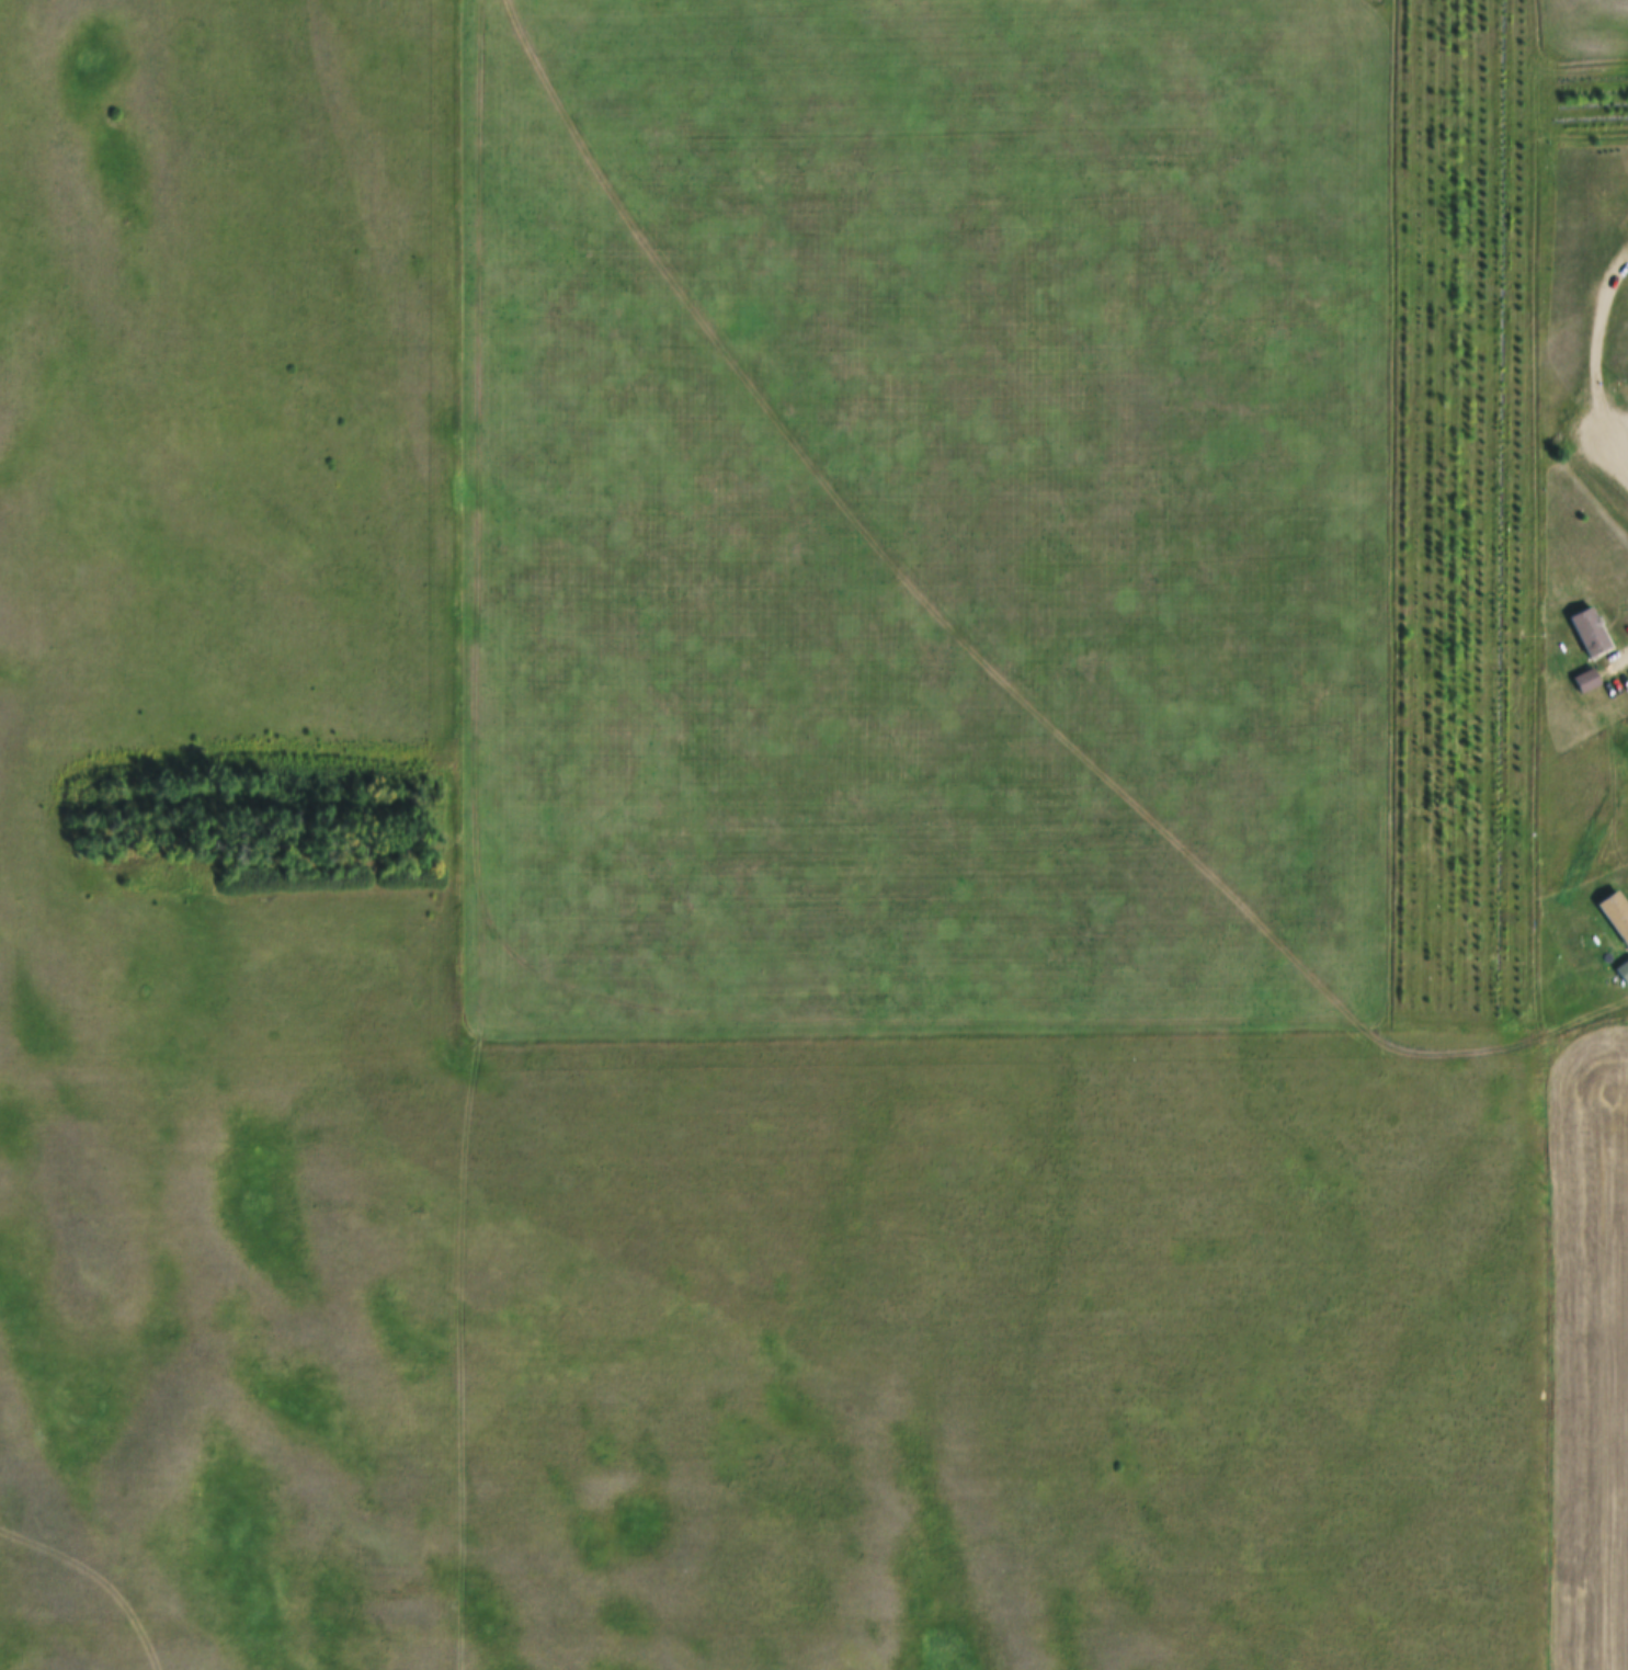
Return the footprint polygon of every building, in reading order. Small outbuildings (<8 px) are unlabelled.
[(1570,618),(1593,606),(1614,645),(1590,657),(1570,618)] [(1578,677),(1595,669),(1601,682),(1583,690),(1578,677)] [(1620,889),(1627,900),(1627,943),(1627,944),(1599,904),(1620,889)] [(1617,970),(1627,963),(1627,982),(1626,984),(1617,970)]
